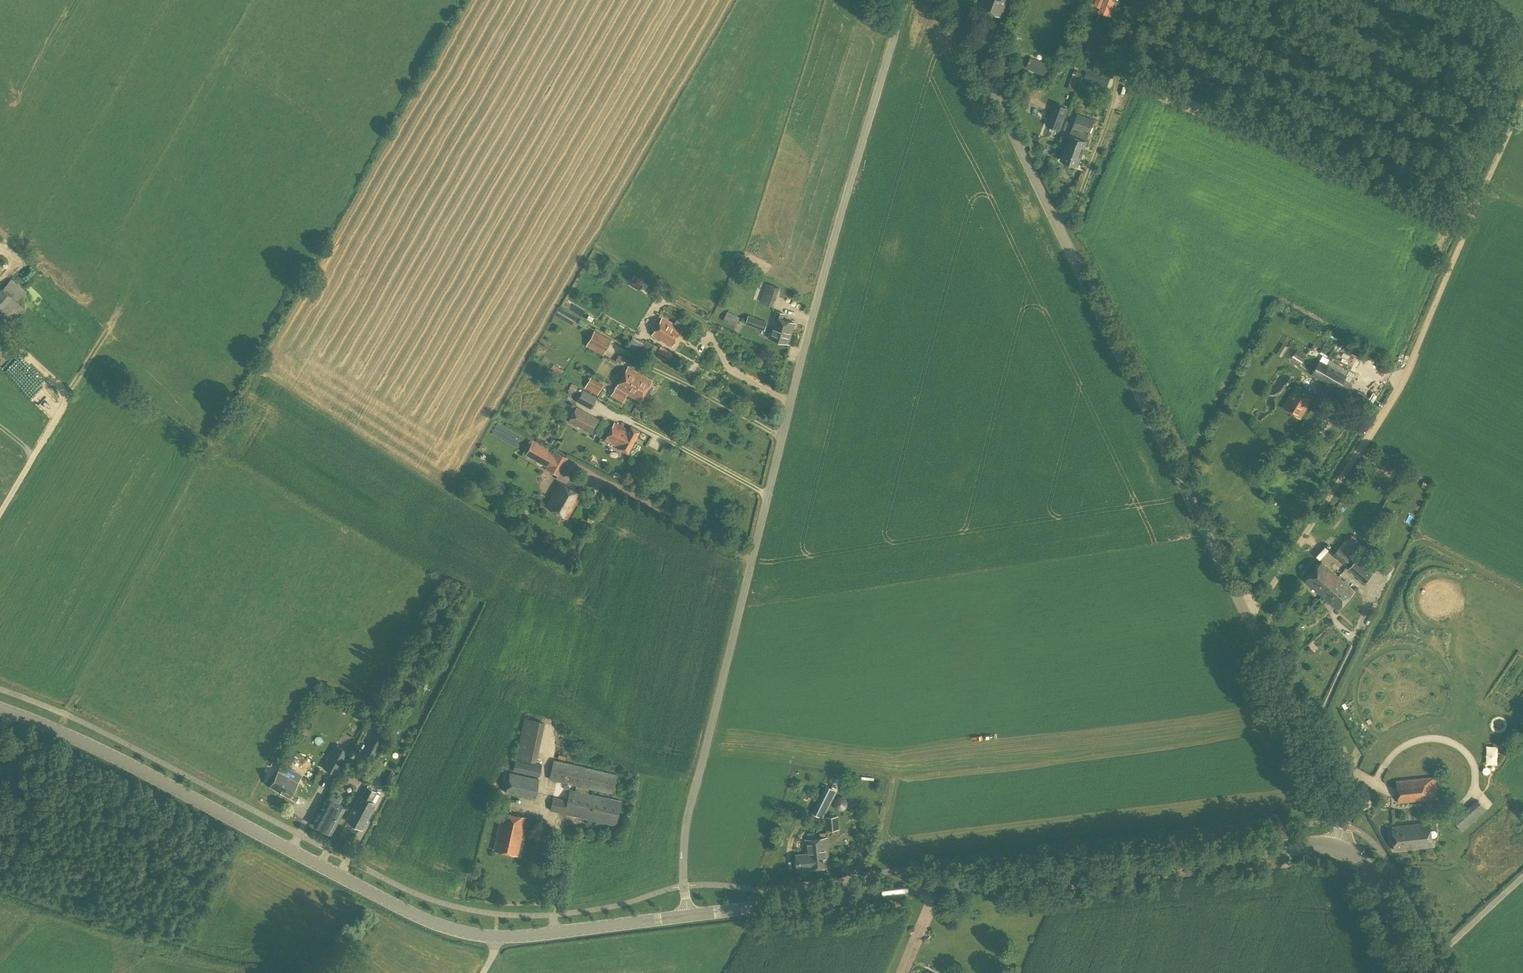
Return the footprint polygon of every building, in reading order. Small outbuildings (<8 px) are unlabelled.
[(1008,0),(981,0),(978,9),(1001,18),(1008,0)] [(1093,5),(1099,7),(1098,12),(1109,16),(1115,0),(1095,0),(1093,5)] [(1004,69),(1010,66),(1006,56),(1000,59),(1004,69)] [(1046,76),(1050,65),(1030,57),(1026,68),(1046,76)] [(1107,87),(1111,75),(1088,67),(1083,79),(1107,87)] [(1073,90),(1080,72),(1072,69),(1065,87),(1073,90)] [(1059,129),(1067,109),(1056,105),(1049,125),(1059,129)] [(1089,134),(1094,120),(1077,114),(1066,143),(1072,146),(1072,147),(1074,148),(1074,149),(1083,152),(1087,142),(1086,142),(1089,134)] [(1078,167),(1083,152),(1074,149),(1074,148),(1072,147),(1072,146),(1066,143),(1060,160),(1078,167)] [(633,282),(631,286),(637,289),(643,279),(636,276),(635,279),(636,280),(634,283),(633,282)] [(773,306),(780,287),(766,283),(760,302),(773,306)] [(25,309),(1,288),(0,289),(0,311),(13,322),(25,309)] [(735,327),(740,318),(727,311),(723,320),(735,327)] [(789,344),(795,323),(783,319),(785,313),(776,311),(768,338),(789,344)] [(764,330),(767,322),(748,315),(745,324),(764,330)] [(673,324),(661,317),(651,335),(672,346),(682,329),(681,328),(683,323),(676,319),(673,324)] [(603,355),(611,340),(594,330),(585,346),(603,355)] [(638,352),(643,343),(633,337),(627,346),(638,352)] [(650,359),(657,347),(646,340),(639,353),(650,359)] [(1302,361),(1310,350),(1301,344),(1293,355),(1302,361)] [(670,359),(673,354),(660,346),(657,352),(670,359)] [(1338,389),(1347,375),(1319,360),(1311,374),(1338,389)] [(560,375),(563,370),(553,365),(550,370),(560,375)] [(639,401),(651,380),(628,367),(616,388),(615,387),(610,395),(622,402),(627,394),(639,401)] [(597,395),(603,384),(590,377),(584,388),(597,395)] [(577,386),(571,383),(568,391),(573,394),(577,386)] [(1300,418),(1313,397),(1295,385),(1282,407),(1300,418)] [(1359,391),(1355,400),(1365,405),(1369,396),(1359,391)] [(593,397),(585,392),(579,403),(588,408),(589,404),(593,406),(597,398),(593,396),(593,397)] [(589,433),(597,418),(576,406),(568,421),(589,433)] [(629,430),(614,422),(605,439),(619,446),(618,447),(628,452),(639,431),(630,426),(629,430)] [(558,475),(568,458),(532,438),(528,441),(526,446),(529,447),(525,455),(545,466),(544,468),(558,475)] [(567,519),(580,494),(559,482),(545,507),(567,519)] [(1366,537),(1361,534),(1358,539),(1362,542),(1366,537)] [(1344,564),(1351,556),(1339,546),(1332,554),(1344,564)] [(1364,583),(1372,574),(1356,559),(1348,568),(1364,583)] [(1322,595),(1338,576),(1322,561),(1305,580),(1322,595)] [(1338,576),(1322,595),(1338,609),(1354,590),(1338,576)] [(535,762),(544,722),(524,717),(515,758),(535,762)] [(372,759),(386,733),(376,727),(361,753),(372,759)] [(336,775),(348,752),(335,744),(323,767),(336,775)] [(539,777),(542,764),(515,759),(512,771),(539,777)] [(612,792),(616,774),(554,759),(549,778),(576,785),(575,790),(570,789),(567,800),(553,797),(550,809),(615,824),(620,801),(587,793),(588,787),(612,792)] [(297,775),(284,767),(281,772),(278,770),(270,785),(272,786),(272,789),(274,790),(277,789),(289,796),(297,781),(295,780),(297,775)] [(534,799),(539,779),(509,772),(505,792),(534,799)] [(1398,803),(1437,799),(1435,776),(1396,780),(1398,803)] [(828,785),(836,788),(839,780),(832,777),(828,785)] [(824,818),(837,791),(826,785),(812,812),(824,818)] [(371,801),(376,791),(366,786),(361,796),(361,795),(347,820),(360,827),(373,802),(371,801)] [(330,833),(344,806),(339,803),(342,797),(330,791),(313,824),(330,833)] [(834,803),(834,804),(834,805),(835,806),(835,807),(836,807),(836,808),(837,808),(838,809),(839,809),(840,809),(841,809),(842,809),(843,809),(843,808),(844,808),(844,807),(845,807),(845,806),(846,806),(846,805),(846,804),(846,803),(846,802),(846,801),(846,800),(845,799),(845,798),(844,798),(843,797),(842,797),(841,797),(840,797),(839,797),(838,797),(837,797),(837,798),(836,798),(836,799),(835,799),(835,800),(834,801),(834,802),(834,803)] [(1462,831),(1486,809),(1477,799),(1453,821),(1462,831)] [(517,854),(525,816),(502,811),(494,849),(517,854)] [(826,830),(839,828),(838,815),(825,817),(826,830)] [(1395,850),(1432,846),(1429,822),(1392,826),(1395,850)] [(816,858),(817,867),(830,866),(827,837),(815,838),(816,850),(817,856),(817,858),(816,858)] [(807,870),(807,868),(817,867),(816,858),(817,858),(817,856),(816,850),(815,838),(805,839),(806,854),(796,854),(797,869),(799,869),(799,871),(807,870)]
